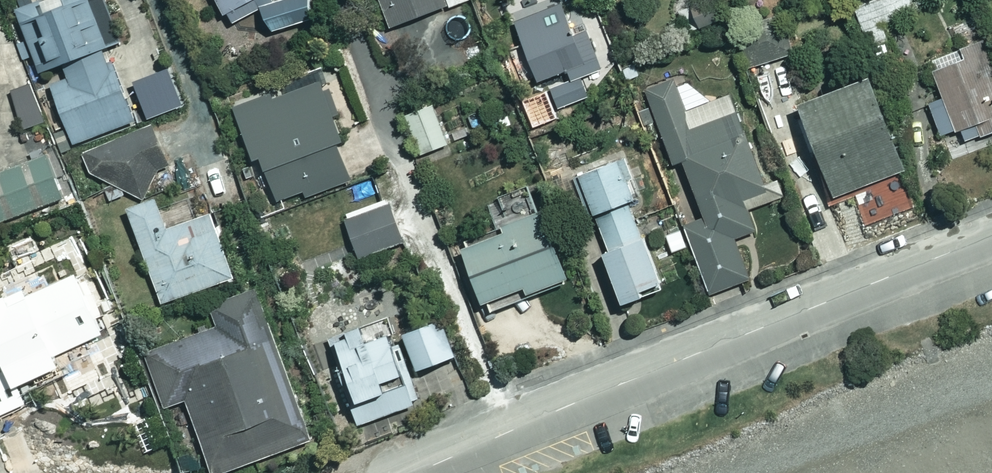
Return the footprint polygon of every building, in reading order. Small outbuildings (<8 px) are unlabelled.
[(103,0),(26,0),(12,5),(37,71),(41,69),(69,141),(132,117),(104,43),(118,37),(103,0)] [(220,10),(224,9),(230,19),(257,5),(268,26),(310,15),(307,0),(215,0),(220,10)] [(386,24),(450,0),(377,0),(386,24)] [(570,31),(558,0),(511,19),(535,77),(564,66),(569,77),(578,73),(599,65),(583,26),(570,31)] [(686,30),(722,15),(716,0),(695,0),(677,8),(686,30)] [(910,0),(851,0),(866,45),(886,38),(880,22),(914,11),(910,0)] [(778,12),(734,27),(746,64),(791,49),(778,12)] [(984,43),(933,62),(946,97),(932,103),(944,135),(963,128),(968,141),(991,133),(991,65),(984,43)] [(586,93),(578,73),(569,77),(548,86),(556,105),(586,93)] [(321,87),(317,77),(269,95),(267,89),(230,103),(249,154),(256,152),(273,197),(300,187),(302,195),(349,178),(334,138),(340,136),(330,112),(336,109),(327,85),(321,87)] [(910,169),(874,77),(805,104),(840,196),(910,169)] [(689,111),(678,82),(650,92),(677,164),(688,160),(709,216),(688,224),(714,294),(755,279),(740,239),(758,232),(750,210),(788,196),(781,179),(769,184),(736,93),(689,111)] [(447,142),(432,100),(407,109),(423,151),(447,142)] [(167,162),(150,119),(79,148),(88,170),(141,196),(156,166),(167,162)] [(598,224),(631,211),(625,199),(633,196),(623,173),(629,170),(621,151),(570,172),(588,214),(593,212),(598,224)] [(44,152),(0,168),(0,217),(60,196),(44,152)] [(163,224),(151,193),(141,196),(124,202),(159,299),(231,274),(208,208),(163,224)] [(401,238),(388,199),(344,214),(357,253),(401,238)] [(564,273),(538,204),(498,219),(500,226),(457,242),(478,297),(520,281),(523,288),(564,273)] [(631,211),(598,224),(605,243),(597,246),(617,297),(637,289),(635,285),(657,276),(631,211)] [(72,270),(24,292),(20,283),(0,292),(0,299),(0,300),(0,374),(99,330),(72,270)] [(313,440),(256,287),(212,303),(221,325),(149,352),(170,407),(190,399),(217,472),(223,472),(313,440)] [(416,395),(385,311),(327,333),(339,364),(334,366),(346,398),(349,397),(358,421),(412,401),(410,397),(416,395)] [(451,349),(438,313),(399,328),(413,363),(451,349)]
